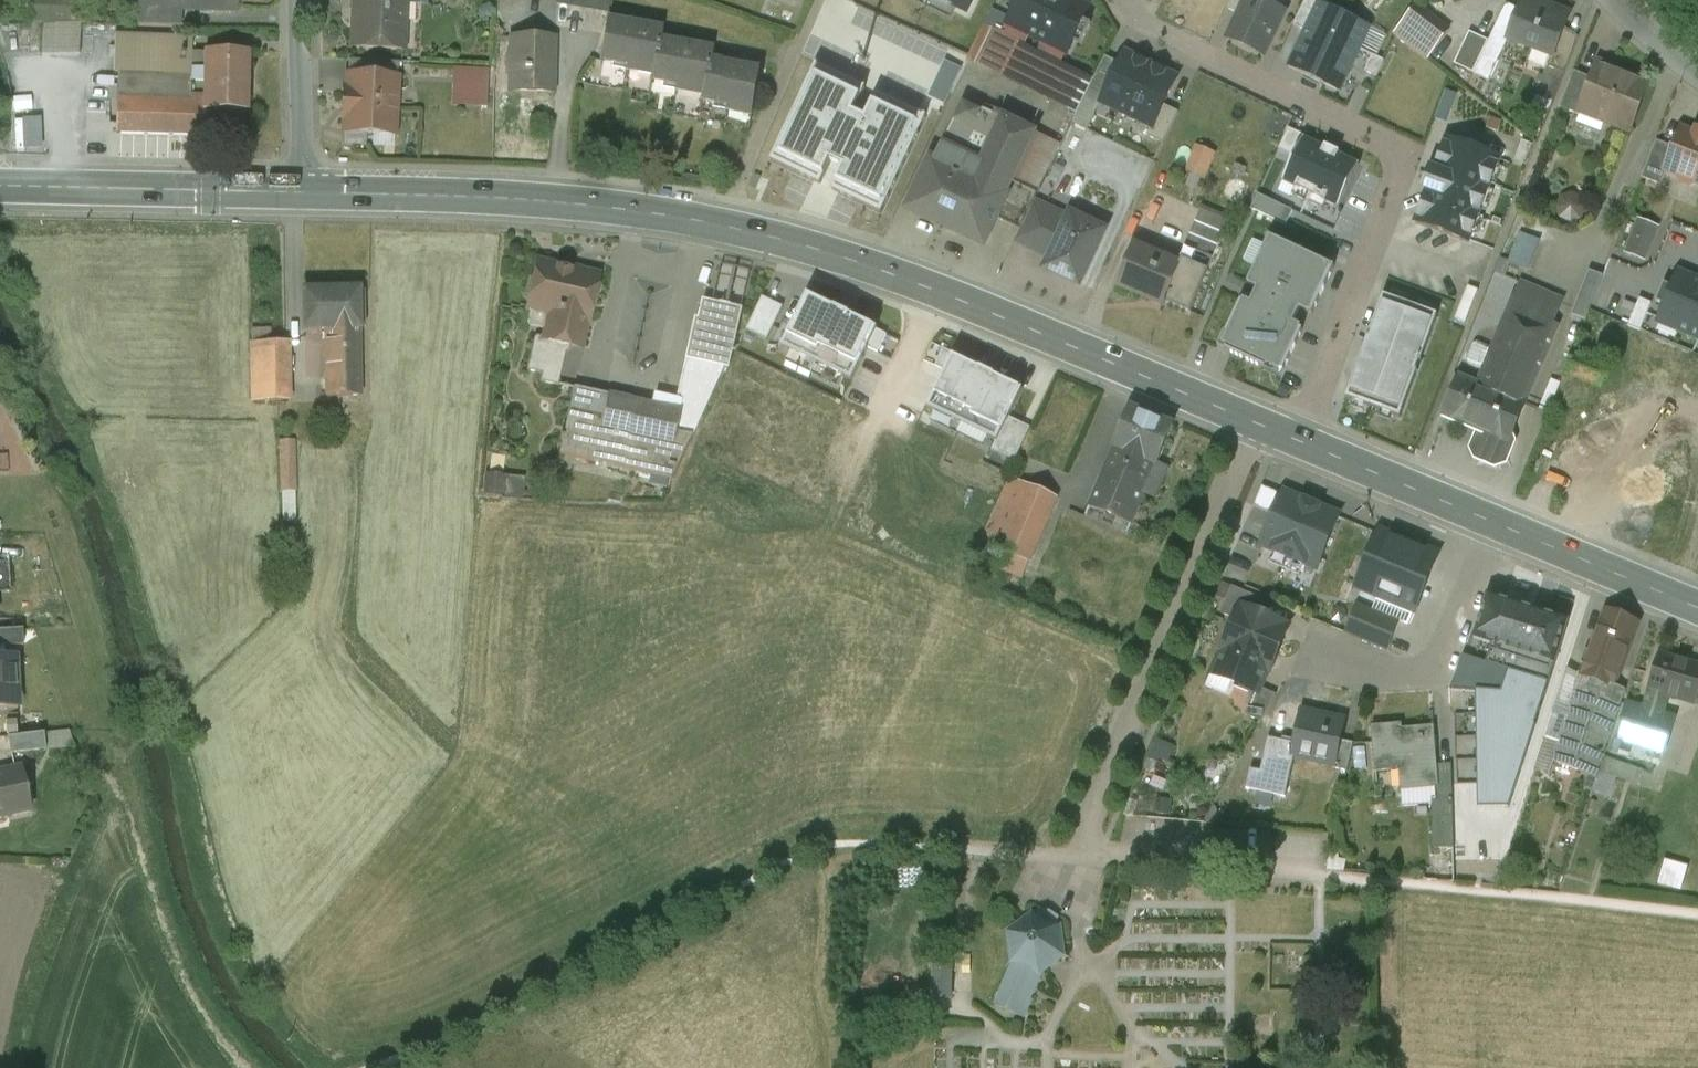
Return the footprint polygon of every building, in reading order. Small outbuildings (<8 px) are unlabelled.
[(32,23),(84,24),(85,0),(33,0),(32,23)] [(139,25),(178,27),(179,8),(171,8),(172,0),(140,0),(139,25)] [(171,8),(179,8),(195,9),(195,11),(197,13),(210,13),(211,12),(211,9),(235,10),(236,0),(172,0),(171,8)] [(352,48),(402,50),(404,5),(405,0),(400,0),(355,0),(352,48)] [(555,5),(609,14),(611,0),(556,0),(555,5)] [(961,13),(968,0),(934,0),(961,13)] [(1071,0),(1025,0),(1013,23),(1067,49),(1086,7),(1071,0)] [(1231,38),(1263,53),(1281,13),(1254,0),(1249,0),(1231,38)] [(1528,0),(1525,0),(1509,41),(1533,51),(1551,58),(1553,58),(1559,42),(1569,16),(1528,0)] [(1287,70),(1337,92),(1364,29),(1314,8),(1287,70)] [(1449,33),(1417,8),(1395,37),(1428,62),(1449,33)] [(761,72),(709,63),(711,52),(658,43),(660,32),(606,23),(599,62),(651,71),(649,82),(702,91),(700,102),(753,111),(752,118),(753,118),(761,72)] [(80,25),(43,25),(41,55),(78,56),(80,25)] [(1005,39),(985,29),(969,61),(1078,114),(1079,114),(1094,82),(1031,51),(1005,39)] [(1489,43),(1470,34),(1455,66),(1474,75),(1489,43)] [(184,39),(115,37),(114,72),(120,72),(183,74),(184,39)] [(184,39),(183,74),(120,72),(119,99),(205,102),(207,53),(191,53),(191,39),(184,39)] [(552,40),(512,39),(512,58),(507,58),(507,75),(511,75),(511,93),(551,94),(552,40)] [(1576,48),(1559,42),(1553,58),(1551,58),(1543,78),(1545,78),(1549,68),(1565,75),(1576,48)] [(246,52),(207,51),(207,53),(205,102),(205,108),(246,110),(247,86),(245,86),(246,52)] [(1129,114),(1152,65),(1127,53),(1104,102),(1129,114)] [(57,73),(82,73),(82,58),(57,58),(57,73)] [(822,186),(831,165),(842,170),(833,192),(882,214),(927,117),(878,95),(867,120),(854,114),(867,87),(816,64),(771,162),(822,186)] [(1152,65),(1129,114),(1158,128),(1181,79),(1152,65)] [(1644,85),(1598,67),(1590,87),(1580,112),(1581,113),(1626,130),(1644,85)] [(491,81),(490,68),(463,70),(464,83),(491,81)] [(397,78),(347,76),(347,89),(344,89),(343,104),(396,107),(396,105),(391,105),(392,95),(396,90),(397,78)] [(1590,87),(1576,81),(1564,111),(1580,117),(1581,113),(1580,112),(1590,87)] [(119,99),(117,99),(116,132),(205,134),(205,108),(205,102),(119,99)] [(1034,135),(964,102),(941,150),(1001,179),(1014,152),(1024,156),(1034,135)] [(396,107),(343,104),(343,120),(345,120),(344,133),(394,136),(396,107)] [(1697,132),(1695,137),(1682,131),(1674,150),(1665,172),(1667,173),(1678,177),(1680,181),(1691,186),(1696,184),(1697,185),(1697,133),(1697,132)] [(1499,160),(1447,141),(1435,174),(1432,172),(1425,190),(1429,191),(1417,224),(1469,243),(1499,160)] [(1656,143),(1642,180),(1661,187),(1667,173),(1665,172),(1674,150),(1656,143)] [(1197,147),(1185,173),(1206,182),(1217,155),(1197,147)] [(1001,179),(941,150),(915,206),(985,239),(994,218),(1011,184),(1001,179)] [(1037,196),(1011,184),(994,218),(1021,231),(1035,201),(1037,196)] [(1588,218),(1590,195),(1564,193),(1562,216),(1588,218)] [(1256,209),(1290,224),(1297,209),(1263,194),(1256,209)] [(1072,218),(1035,201),(1021,231),(1016,241),(1053,258),(1072,218)] [(1072,218),(1053,258),(1062,262),(1057,273),(1079,284),(1103,232),(1072,218)] [(1638,220),(1624,255),(1646,264),(1660,229),(1638,220)] [(1540,243),(1522,236),(1510,264),(1528,272),(1540,243)] [(1260,291),(1252,307),(1249,305),(1247,305),(1228,345),(1279,369),(1298,329),(1292,326),(1300,309),(1308,313),(1328,271),(1312,263),(1310,267),(1287,256),(1289,253),(1273,245),(1253,287),(1260,291)] [(1180,267),(1134,248),(1118,287),(1164,306),(1168,298),(1181,267),(1180,267)] [(1208,272),(1182,261),(1180,267),(1181,267),(1168,298),(1191,307),(1189,312),(1191,313),(1208,272)] [(571,270),(567,272),(567,274),(558,272),(555,268),(538,264),(535,276),(531,279),(527,295),(530,299),(528,307),(531,308),(531,307),(534,305),(550,308),(552,312),(546,336),(543,338),(537,337),(534,338),(533,342),(563,349),(564,345),(578,348),(581,336),(578,331),(580,319),(588,321),(593,299),(597,296),(600,286),(597,282),(598,278),(580,274),(578,272),(571,270)] [(1604,279),(1590,273),(1581,295),(1595,300),(1604,279)] [(1658,326),(1697,342),(1697,282),(1680,275),(1658,326)] [(1522,284),(1494,351),(1477,344),(1474,345),(1467,361),(1468,365),(1485,372),(1479,387),(1460,379),(1445,417),(1480,431),(1473,448),(1475,454),(1482,457),(1485,456),(1496,460),(1509,455),(1514,443),(1512,439),(1511,438),(1525,406),(1524,406),(1556,331),(1552,330),(1564,302),(1522,284)] [(359,327),(358,289),(305,290),(306,328),(327,328),(358,327),(359,327)] [(808,295),(783,348),(791,352),(843,377),(852,381),(868,349),(877,331),(878,328),(808,295)] [(1581,295),(1572,317),(1586,322),(1595,300),(1581,295)] [(784,308),(763,298),(747,331),(768,341),(784,308)] [(1384,299),(1347,399),(1401,419),(1438,318),(1384,299)] [(711,307),(706,328),(699,326),(695,346),(691,346),(677,410),(703,416),(726,367),(730,368),(742,314),(711,307)] [(358,327),(327,328),(328,381),(358,380),(359,380),(358,327)] [(271,341),(271,328),(252,328),(252,342),(271,341)] [(877,331),(868,349),(878,353),(887,335),(877,331)] [(271,341),(252,342),(253,385),(288,384),(287,341),(271,341)] [(563,349),(533,342),(526,371),(541,374),(539,383),(558,387),(558,386),(558,385),(566,353),(564,350),(563,349)] [(946,371),(953,356),(954,356),(955,355),(944,349),(936,367),(946,371)] [(843,377),(791,352),(786,362),(839,388),(843,377)] [(954,356),(953,356),(946,371),(927,409),(997,442),(998,443),(1010,418),(1024,390),(954,356)] [(358,394),(358,380),(328,381),(329,394),(358,394)] [(288,384),(253,385),(253,400),(279,399),(289,399),(288,384)] [(677,410),(573,388),(558,385),(558,386),(573,389),(562,437),(560,436),(559,440),(562,441),(558,455),(674,480),(703,416),(677,410)] [(1173,427),(1131,409),(1090,507),(1132,525),(1173,427)] [(293,414),(280,415),(280,432),(284,432),(285,443),(281,443),(281,461),(284,461),(284,472),(282,472),(282,491),(286,491),(286,501),(283,502),(283,520),(296,520),(294,437),(293,414)] [(1031,428),(1010,418),(998,443),(997,442),(992,451),(1015,462),(1031,428)] [(527,494),(527,474),(488,474),(487,493),(527,494)] [(1057,498),(1011,478),(982,540),(1002,549),(1030,562),(1057,498)] [(1339,517),(1284,493),(1262,546),(1274,552),(1305,564),(1317,570),(1339,517)] [(1416,549),(1381,534),(1379,533),(1357,586),(1415,610),(1430,574),(1428,573),(1434,558),(1415,551),(1416,549)] [(1030,562),(1002,549),(996,564),(1024,577),(1030,562)] [(1305,564),(1274,552),(1269,564),(1300,577),(1305,564)] [(1265,600),(1232,586),(1221,613),(1236,620),(1242,607),(1259,614),(1265,600)] [(1568,622),(1488,596),(1474,638),(1492,644),(1537,658),(1538,654),(1554,659),(1553,663),(1554,664),(1568,622)] [(1236,620),(1214,674),(1256,691),(1258,692),(1260,688),(1268,669),(1270,670),(1271,668),(1268,667),(1280,640),(1282,641),(1288,627),(1259,614),(1242,607),(1236,620)] [(1397,623),(1358,607),(1348,633),(1386,649),(1397,623)] [(1606,612),(1581,676),(1583,676),(1611,687),(1611,685),(1619,664),(1622,666),(1638,624),(1606,612)] [(0,629),(0,646),(23,645),(23,628),(0,629)] [(1486,664),(1463,657),(1452,690),(1463,691),(1465,765),(1465,802),(1466,807),(1508,807),(1524,760),(1523,760),(1535,724),(1532,723),(1548,676),(1550,676),(1554,664),(1553,663),(1554,659),(1538,654),(1537,658),(1492,644),(1486,664)] [(16,681),(15,655),(0,656),(0,682),(16,681)] [(1659,655),(1648,690),(1649,690),(1668,696),(1695,704),(1697,696),(1697,667),(1659,655)] [(1548,676),(1532,723),(1535,724),(1548,728),(1564,681),(1550,676),(1548,676)] [(1583,676),(1554,762),(1596,778),(1625,691),(1611,685),(1611,687),(1583,676)] [(0,682),(0,708),(18,707),(16,681),(0,682)] [(1260,688),(1258,692),(1256,691),(1245,715),(1261,722),(1277,695),(1260,688)] [(1668,696),(1649,690),(1643,709),(1662,715),(1668,696)] [(1643,709),(1626,704),(1615,737),(1623,740),(1618,754),(1659,767),(1675,719),(1662,715),(1643,709)] [(1344,721),(1302,712),(1292,756),(1308,759),(1309,756),(1333,761),(1332,764),(1333,765),(1334,765),(1340,741),(1344,721)] [(1402,729),(1401,724),(1372,727),(1375,772),(1399,770),(1401,789),(1402,789),(1402,802),(1433,799),(1438,799),(1437,786),(1438,786),(1437,767),(1434,727),(1402,729)] [(44,732),(8,736),(10,753),(46,749),(44,732)] [(1354,744),(1340,741),(1334,765),(1333,765),(1332,768),(1348,772),(1354,744)] [(1465,765),(1451,766),(1452,798),(1452,803),(1465,802),(1465,765)] [(1451,766),(1437,767),(1438,786),(1437,786),(1438,799),(1452,798),(1451,766)] [(0,772),(0,816),(31,809),(22,767),(0,772)] [(1452,798),(1438,799),(1433,799),(1435,881),(1454,882),(1452,803),(1452,798)] [(1684,888),(1691,864),(1670,858),(1663,882),(1684,888)] [(1057,927),(1033,917),(1012,933),(1015,959),(1016,960),(1039,970),(1040,969),(1043,970),(1060,954),(1057,927)] [(1039,970),(1016,960),(996,1005),(1023,1017),(1031,999),(1043,970),(1040,969),(1039,970)] [(951,966),(934,966),(933,997),(951,997),(951,966)]
